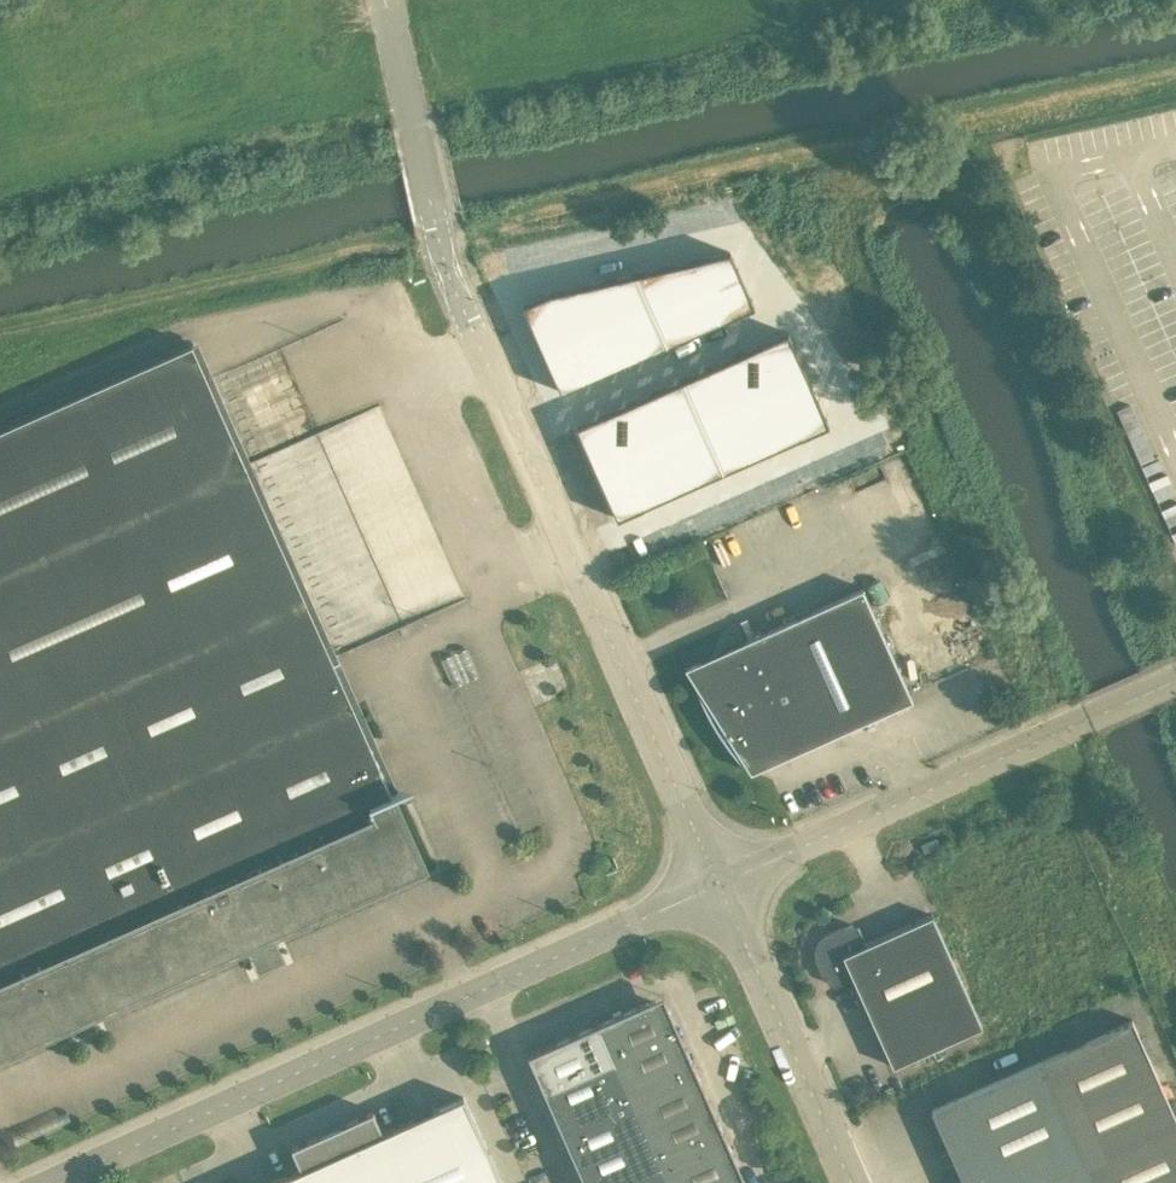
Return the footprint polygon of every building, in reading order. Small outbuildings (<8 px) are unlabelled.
[(730,259),(524,309),(563,394),(752,307),(730,259)] [(787,336),(578,430),(618,519),(827,426),(787,336)] [(438,868),(407,784),(383,793),(219,349),(0,429),(0,1048),(252,956),(257,968),(283,958),(273,929),(438,868)] [(734,648),(695,682),(699,692),(703,702),(708,711),(712,721),(718,730),(724,739),(730,747),(737,756),(744,764),(751,772),(913,699),(909,691),(863,588),(745,640),(734,645),(734,648)] [(821,938),(815,951),(830,983),(836,985),(853,978),(893,1066),(1098,974),(1034,833),(919,884),(933,914),(866,943),(859,926),(852,924),(821,938)] [(936,837),(921,843),(924,852),(940,846),(936,837)] [(663,994),(529,1054),(586,1182),(747,1182),(663,994)] [(931,1108),(958,1167),(953,1169),(959,1182),(1175,1182),(1175,1118),(1162,1086),(1132,1019),(1044,1058),(931,1108)] [(951,1081),(975,1071),(971,1061),(947,1071),(951,1081)] [(464,1096),(383,1132),(373,1109),(346,1122),(345,1119),(318,1131),(319,1134),(292,1146),(302,1168),(269,1182),(503,1182),(464,1096)]
